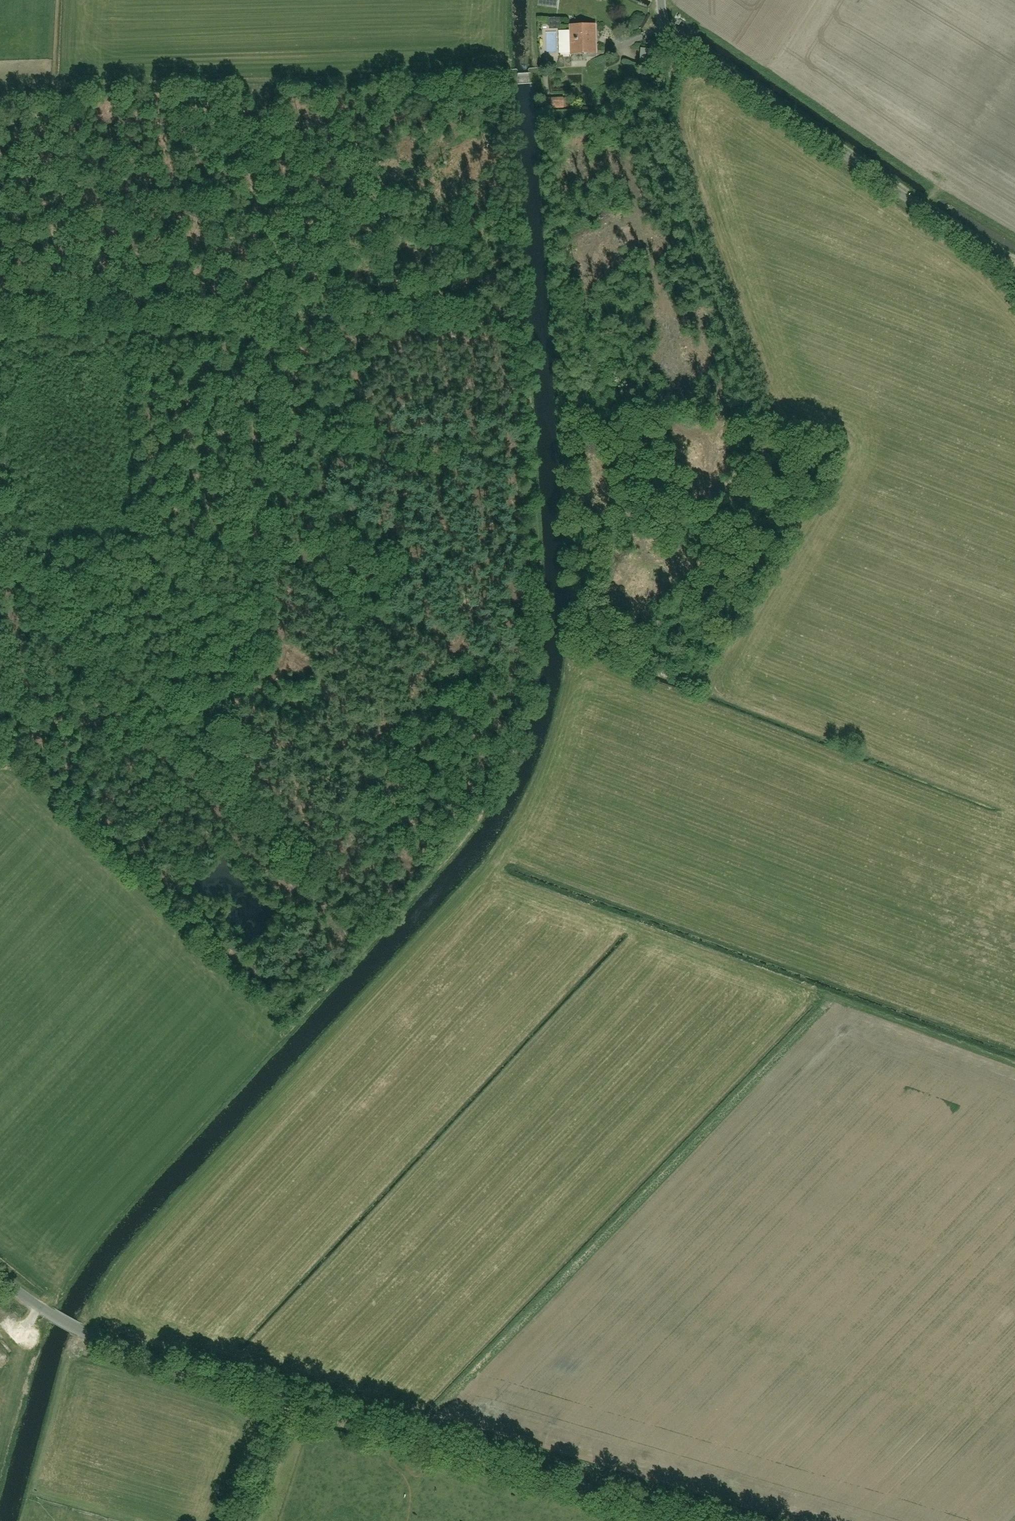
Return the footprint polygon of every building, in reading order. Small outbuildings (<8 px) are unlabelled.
[(571,53),(596,52),(595,24),(571,25),(571,53)] [(652,49),(639,48),(638,62),(651,63),(652,49)] [(480,112),(490,111),(487,88),(478,89),(480,112)] [(597,93),(590,103),(598,109),(605,99),(597,93)] [(564,98),(546,99),(546,107),(564,107),(564,98)]
